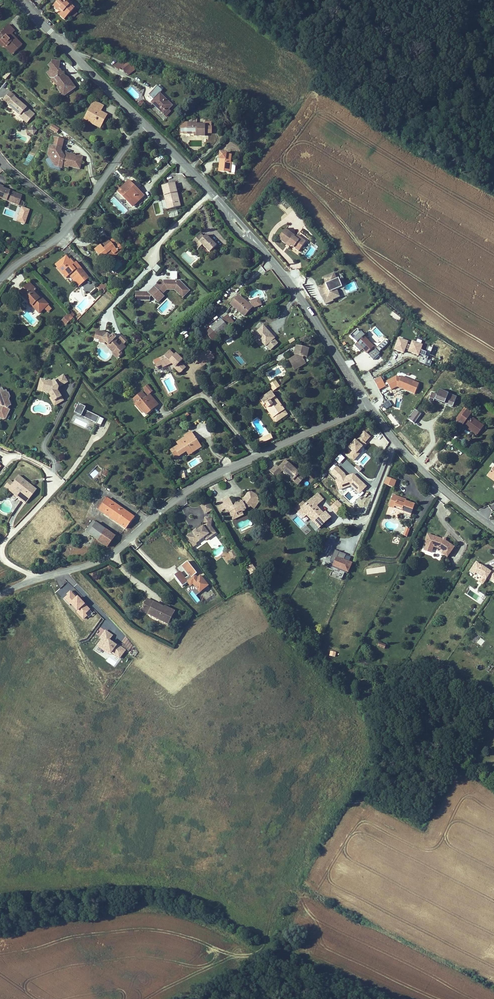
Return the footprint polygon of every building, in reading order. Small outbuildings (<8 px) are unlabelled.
[(54,4),(61,10),(58,12),(57,14),(64,21),(68,17),(74,11),(75,10),(71,6),(73,4),(69,0),(67,2),(65,0),(62,0),(61,1),(60,0),(59,0),(54,4)] [(61,10),(54,4),(52,6),(58,12),(61,10)] [(77,15),(74,11),(68,17),(71,20),(77,15)] [(4,53),(8,56),(11,54),(20,64),(27,54),(19,46),(15,43),(18,38),(12,33),(4,41),(6,42),(1,46),(6,51),(4,53)] [(8,56),(4,53),(6,51),(1,46),(0,48),(0,50),(7,58),(8,56)] [(11,54),(8,56),(18,65),(20,64),(11,54)] [(71,99),(77,93),(70,83),(66,81),(63,76),(64,68),(55,66),(55,67),(52,70),(54,73),(53,77),(50,79),(53,83),(57,83),(64,94),(61,97),(63,99),(71,99)] [(123,66),(115,72),(113,74),(117,76),(121,74),(126,69),(123,66)] [(126,69),(121,74),(124,78),(130,73),(127,69),(126,69)] [(57,83),(53,83),(53,87),(55,87),(57,91),(60,90),(59,95),(61,97),(64,94),(57,83)] [(155,96),(151,100),(145,105),(158,117),(164,112),(167,108),(155,96)] [(15,99),(8,107),(13,111),(12,112),(18,117),(19,116),(21,118),(20,119),(25,123),(27,121),(30,124),(34,120),(30,117),(31,116),(19,105),(20,104),(15,99)] [(93,130),(100,135),(108,120),(103,117),(105,115),(99,112),(99,109),(95,107),(86,122),(92,125),(95,127),(93,130)] [(103,117),(108,120),(111,115),(99,109),(99,112),(105,115),(103,117)] [(164,112),(158,117),(160,120),(166,114),(164,112)] [(52,124),(49,129),(57,133),(59,128),(52,124)] [(31,125),(27,130),(33,135),(37,130),(31,125)] [(199,136),(199,139),(207,140),(207,129),(200,128),(200,126),(188,126),(188,137),(195,137),(195,135),(199,136)] [(50,161),(53,162),(56,168),(55,171),(55,173),(62,174),(62,172),(68,173),(68,172),(80,174),(82,162),(77,161),(77,162),(74,162),(74,160),(66,159),(65,157),(61,158),(61,157),(64,145),(55,143),(52,152),(50,151),(48,160),(50,161)] [(218,159),(217,165),(219,165),(218,178),(225,179),(226,175),(230,175),(232,163),(225,161),(225,159),(218,159)] [(129,188),(119,198),(122,200),(131,190),(129,188)] [(146,203),(131,190),(122,200),(128,205),(130,203),(134,207),(133,210),(136,213),(146,203)] [(0,191),(0,203),(19,211),(23,201),(15,198),(14,201),(10,199),(11,196),(4,194),(4,192),(0,191)] [(161,195),(166,213),(176,210),(173,202),(176,201),(173,191),(161,195)] [(176,210),(166,213),(167,218),(179,214),(176,201),(173,202),(176,210)] [(25,223),(28,209),(21,207),(18,222),(25,223)] [(294,237),(284,229),(277,239),(284,245),(285,243),(297,252),(304,243),(299,239),(297,241),(293,238),(294,237)] [(198,249),(201,252),(208,259),(215,251),(211,247),(209,249),(207,246),(208,245),(203,240),(201,242),(198,239),(189,248),(195,252),(198,249)] [(107,245),(97,251),(102,260),(108,256),(112,262),(121,257),(115,247),(110,250),(107,245)] [(147,273),(153,269),(155,272),(160,269),(156,263),(160,260),(157,255),(153,258),(154,259),(148,263),(149,265),(144,268),(147,273)] [(62,273),(73,263),(70,259),(58,269),(62,273)] [(119,260),(109,269),(115,275),(119,271),(117,269),(122,264),(119,260)] [(78,269),(73,263),(62,273),(71,283),(74,280),(76,279),(81,284),(89,277),(83,269),(80,271),(78,269)] [(339,289),(334,283),(339,280),(336,276),(334,272),(332,274),(328,268),(319,275),(322,280),(315,285),(321,293),(323,292),(324,294),(323,295),(326,300),(333,295),(332,294),(339,289)] [(144,270),(138,276),(141,279),(148,273),(144,270)] [(345,285),(348,293),(358,288),(355,281),(345,285)] [(154,290),(160,296),(163,294),(166,295),(167,292),(171,293),(174,297),(181,304),(188,298),(175,284),(163,284),(158,289),(156,288),(154,290)] [(109,293),(105,288),(100,293),(104,297),(106,296),(109,293)] [(245,305),(247,303),(240,298),(233,308),(246,318),(252,311),(245,305)] [(37,300),(30,307),(44,320),(49,315),(52,319),(56,315),(45,304),(44,306),(37,300)] [(61,320),(66,325),(76,315),(71,310),(61,320)] [(389,315),(398,321),(401,318),(392,311),(389,315)] [(75,321),(70,325),(75,330),(79,326),(78,325),(75,321)] [(229,321),(212,334),(219,342),(236,329),(229,321)] [(71,333),(75,330),(70,325),(66,328),(71,333)] [(390,341),(374,326),(366,335),(381,350),(390,341)] [(356,343),(354,345),(360,351),(362,349),(366,353),(374,346),(357,328),(349,335),(356,343)] [(256,336),(267,349),(268,348),(272,353),(278,347),(275,343),(275,342),(267,331),(262,335),(260,333),(256,336)] [(124,343),(127,340),(122,335),(118,338),(124,343)] [(126,354),(123,351),(122,353),(118,350),(119,349),(117,346),(118,345),(116,342),(114,344),(110,341),(99,337),(97,345),(101,347),(101,349),(106,351),(108,349),(110,352),(113,355),(114,354),(119,360),(120,359),(123,361),(128,356),(126,354)] [(421,350),(423,344),(410,340),(410,341),(397,337),(393,350),(405,353),(406,351),(425,357),(426,352),(421,350)] [(125,350),(123,351),(126,354),(130,350),(124,344),(122,346),(125,350)] [(374,347),(367,353),(374,360),(380,354),(374,347)] [(294,367),(296,372),(304,367),(302,362),(302,360),(306,361),(308,352),(296,349),(294,358),(296,359),(295,362),(293,361),(290,363),(292,368),(294,367)] [(113,355),(110,352),(108,354),(116,362),(114,364),(119,368),(125,364),(123,361),(120,359),(119,360),(114,354),(113,355)] [(210,363),(211,365),(217,361),(211,353),(203,358),(208,364),(210,363)] [(171,365),(174,367),(176,369),(175,372),(179,377),(186,373),(181,367),(183,364),(178,358),(176,360),(172,355),(166,360),(161,362),(165,368),(171,365)] [(203,358),(199,361),(206,370),(211,365),(210,363),(208,364),(203,358)] [(293,374),(296,372),(294,367),(292,368),(290,363),(287,365),(293,374)] [(404,375),(398,385),(414,394),(420,384),(404,375)] [(45,386),(44,394),(49,395),(48,397),(52,398),(51,400),(54,400),(56,405),(58,404),(60,408),(66,404),(63,398),(61,399),(60,397),(61,395),(63,395),(72,389),(68,383),(57,389),(45,386)] [(274,393),(280,389),(279,388),(275,383),(269,387),(274,393)] [(437,390),(434,400),(452,406),(455,396),(437,390)] [(0,391),(0,406),(1,406),(2,412),(6,413),(4,419),(0,420),(0,422),(0,423),(9,426),(12,426),(16,416),(13,415),(14,413),(16,413),(14,407),(15,404),(14,400),(13,400),(13,399),(12,398),(11,398),(10,398),(9,399),(8,396),(5,397),(1,396),(2,392),(0,391)] [(151,399),(147,395),(143,398),(150,404),(153,401),(151,399)] [(261,402),(265,409),(267,408),(270,411),(267,412),(273,420),(284,413),(278,405),(275,407),(272,403),(276,400),(272,395),(261,402)] [(145,417),(149,420),(153,417),(151,415),(159,408),(153,401),(150,404),(143,398),(135,405),(138,408),(136,410),(139,414),(141,412),(145,417)] [(84,410),(86,406),(78,403),(74,414),(102,424),(104,418),(84,410)] [(56,405),(55,406),(59,413),(68,408),(66,404),(60,408),(58,404),(56,405)] [(151,415),(153,417),(161,410),(159,408),(151,415)] [(414,409),(407,418),(414,423),(421,414),(414,409)] [(461,428),(462,426),(476,438),(483,429),(469,418),(471,415),(467,412),(457,424),(461,428)] [(284,413),(273,420),(276,425),(287,417),(284,413)] [(261,438),(269,432),(258,417),(250,422),(261,438)] [(354,462),(362,451),(360,450),(371,436),(362,429),(343,454),(354,462)] [(185,450),(182,451),(174,457),(179,464),(187,458),(184,454),(187,453),(189,457),(191,458),(195,455),(193,453),(197,449),(195,446),(197,444),(193,437),(187,441),(188,442),(183,446),(185,450)] [(267,445),(266,440),(256,443),(258,448),(267,445)] [(203,453),(197,444),(195,446),(197,449),(193,453),(195,455),(191,458),(192,460),(203,453)] [(298,472),(285,459),(278,465),(276,463),(269,469),(276,475),(282,469),(292,479),(298,472)] [(486,479),(492,484),(493,482),(493,481),(493,469),(486,479)] [(296,484),(303,477),(298,472),(292,479),(296,484)] [(386,477),(384,484),(394,487),(396,480),(386,477)] [(30,491),(21,483),(15,490),(12,494),(29,509),(39,498),(31,492),(31,493),(29,492),(30,491)] [(15,490),(12,488),(6,494),(27,512),(29,509),(12,494),(15,490)] [(228,496),(215,502),(219,509),(224,507),(226,512),(228,511),(229,513),(235,511),(235,512),(240,510),(241,510),(242,511),(243,511),(244,510),(245,510),(245,509),(245,508),(249,506),(250,505),(250,504),(254,503),(257,499),(256,495),(249,490),(241,501),(238,503),(237,502),(236,502),(235,502),(235,503),(234,503),(234,504),(233,504),(233,505),(232,506),(228,496)] [(404,496),(395,492),(391,502),(403,507),(402,509),(413,513),(416,502),(407,499),(403,497),(404,496)] [(313,495),(301,506),(319,526),(330,516),(325,511),(323,512),(315,503),(318,501),(313,495)] [(101,496),(92,508),(122,529),(131,518),(101,496)] [(250,505),(253,508),(259,500),(257,499),(254,503),(250,504),(250,505)] [(337,500),(330,506),(335,512),(342,506),(337,500)] [(200,506),(205,514),(212,510),(208,501),(200,506)] [(393,517),(395,509),(388,507),(386,515),(393,517)] [(229,513),(232,519),(242,514),(241,510),(240,510),(235,512),(235,511),(229,513)] [(204,539),(209,535),(210,536),(213,534),(214,532),(211,527),(212,520),(205,519),(203,527),(197,531),(193,533),(192,532),(186,536),(189,541),(188,541),(190,545),(194,542),(195,544),(204,539)] [(84,532),(98,541),(106,531),(92,521),(84,532)] [(106,531),(98,541),(106,546),(114,537),(106,531)] [(206,541),(216,535),(214,532),(213,534),(210,536),(209,535),(204,539),(206,541)] [(437,536),(428,532),(424,540),(426,541),(426,543),(432,546),(433,544),(439,546),(444,548),(442,551),(447,554),(454,544),(449,540),(449,541),(444,540),(442,538),(437,537),(437,536)] [(322,548),(323,548),(322,551),(326,552),(327,550),(329,551),(331,546),(323,543),(322,548)] [(234,550),(228,551),(230,560),(236,558),(234,550)] [(227,563),(232,560),(228,552),(223,555),(227,563)] [(334,565),(348,571),(352,562),(343,558),(344,556),(339,553),(334,565)] [(471,568),(475,571),(476,570),(483,574),(482,575),(486,578),(488,574),(493,577),(493,565),(492,568),(487,565),(484,563),(477,559),(471,568)] [(196,575),(187,563),(181,567),(188,576),(187,577),(187,578),(186,579),(186,578),(184,580),(183,581),(177,573),(173,576),(181,587),(186,583),(189,587),(192,585),(196,591),(200,588),(202,590),(207,587),(199,577),(196,580),(194,576),(196,575)] [(253,563),(246,566),(249,574),(256,572),(253,563)] [(71,590),(62,598),(84,620),(92,612),(71,590)] [(145,598),(139,610),(146,613),(147,612),(157,618),(156,619),(165,624),(172,611),(163,606),(162,608),(159,607),(160,606),(145,598)] [(106,629),(92,649),(101,655),(101,656),(115,665),(126,650),(110,639),(113,635),(106,629)]
